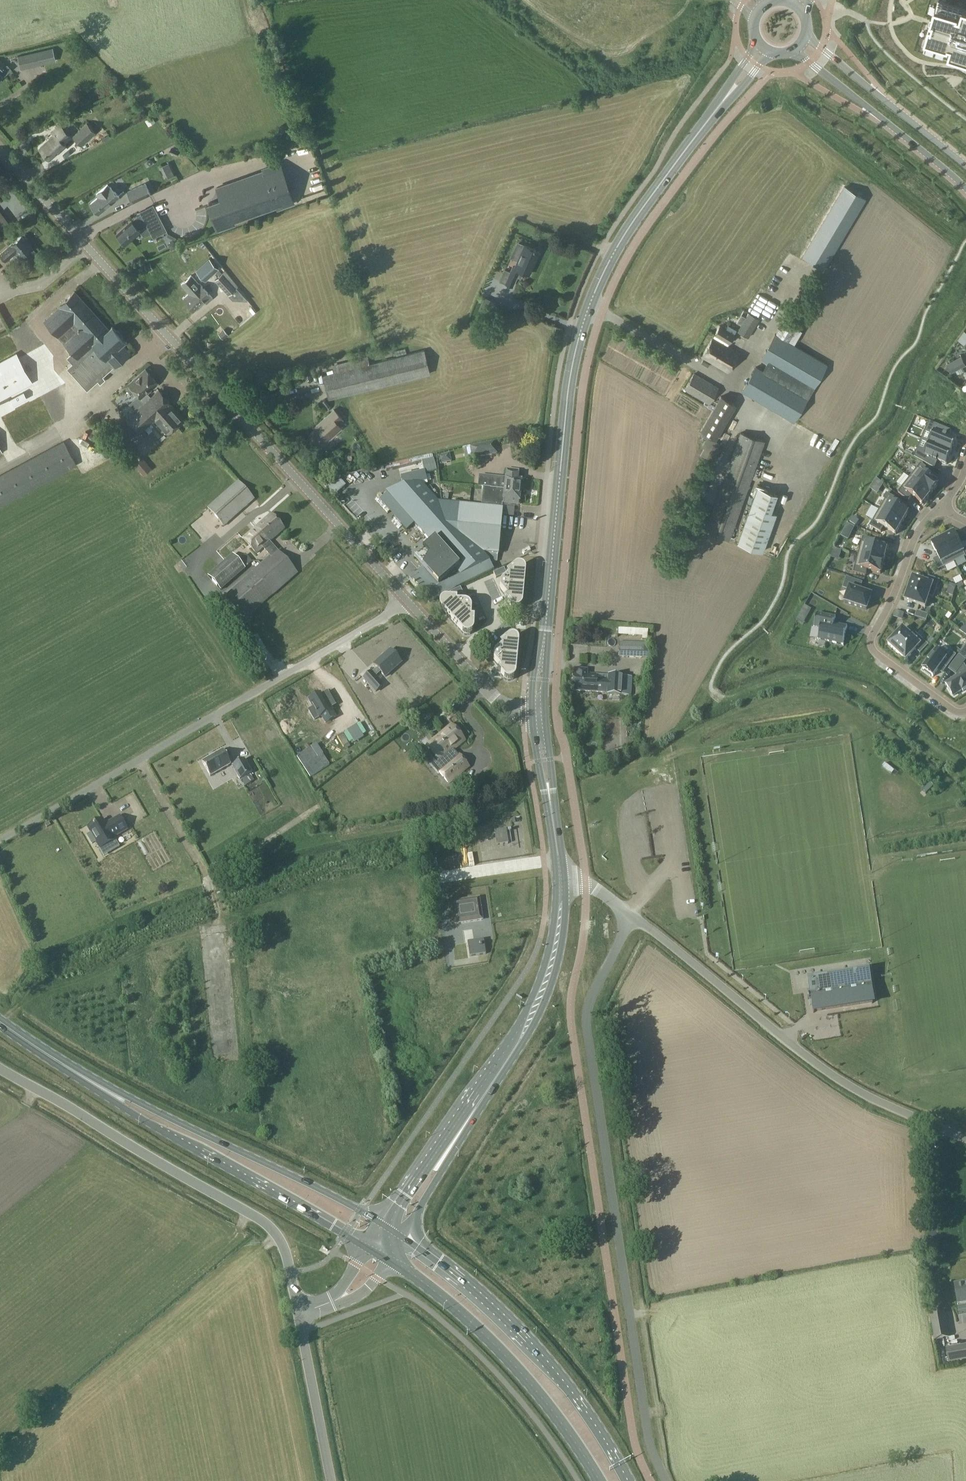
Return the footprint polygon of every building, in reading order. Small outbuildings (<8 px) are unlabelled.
[(925,46),(954,54),(965,58),(965,8),(940,0),(938,0),(936,7),(935,6),(931,19),(930,19),(928,25),(930,25),(926,38),(927,39),(925,46)] [(666,38),(672,42),(678,35),(673,31),(666,38)] [(662,60),(672,47),(667,43),(661,51),(655,46),(648,54),(656,60),(658,57),(662,60)] [(54,48),(49,50),(18,57),(21,70),(57,62),(54,48)] [(41,148),(39,149),(42,153),(44,151),(49,157),(61,147),(61,146),(64,144),(63,142),(72,133),(71,132),(74,129),(67,120),(63,123),(60,120),(49,129),(56,136),(53,138),(52,136),(40,147),(41,148)] [(86,122),(72,136),(81,146),(96,133),(86,122)] [(209,204),(208,204),(216,226),(217,225),(218,229),(234,224),(233,221),(276,205),(277,208),(294,202),(281,168),(265,173),(264,171),(217,188),(223,186),(227,197),(211,203),(211,202),(209,203),(209,204)] [(145,183),(127,192),(133,203),(151,194),(145,183)] [(98,196),(90,203),(99,213),(119,196),(111,186),(110,187),(107,184),(96,194),(98,196)] [(844,185),(802,257),(824,270),(866,199),(844,185)] [(310,194),(320,191),(318,186),(308,189),(310,194)] [(141,213),(147,226),(147,225),(153,237),(166,230),(153,205),(140,211),(141,213)] [(9,222),(0,210),(0,228),(9,222)] [(143,227),(147,226),(141,213),(137,216),(131,220),(117,233),(121,238),(121,240),(123,242),(125,242),(126,243),(140,230),(143,227)] [(18,250),(21,254),(19,256),(27,266),(36,259),(39,256),(30,246),(31,245),(28,241),(27,242),(21,235),(12,243),(0,254),(6,260),(18,250)] [(505,269),(500,280),(505,283),(512,286),(516,276),(519,270),(523,271),(529,274),(532,265),(531,265),(534,259),(535,260),(539,251),(535,249),(535,248),(533,247),(533,248),(524,245),(517,241),(510,256),(518,259),(514,267),(513,266),(510,271),(510,272),(504,270),(505,269)] [(209,258),(196,270),(206,280),(219,268),(209,258)] [(223,273),(215,280),(229,295),(232,292),(236,288),(223,273)] [(191,275),(181,284),(189,293),(183,299),(194,310),(206,299),(208,301),(212,297),(200,283),(199,284),(191,275)] [(60,306),(44,320),(63,341),(63,340),(73,351),(69,355),(74,361),(67,368),(87,390),(114,366),(114,367),(130,353),(121,343),(125,340),(112,326),(108,329),(74,292),(59,306),(60,306)] [(748,312),(737,331),(748,337),(759,319),(748,312)] [(802,330),(784,319),(776,332),(794,343),(802,330)] [(714,336),(713,336),(702,356),(727,371),(739,352),(728,345),(729,343),(735,334),(734,333),(737,329),(728,324),(725,328),(719,325),(714,334),(715,335),(714,336)] [(218,333),(223,339),(228,335),(224,329),(218,333)] [(958,339),(964,345),(965,343),(965,331),(965,330),(964,330),(958,339)] [(763,370),(755,365),(741,391),(793,422),(808,396),(813,389),(827,364),(775,333),(760,358),(767,362),(763,370)] [(24,347),(34,339),(31,336),(21,343),(24,347)] [(332,365),(334,372),(323,375),(328,399),(430,374),(424,349),(369,363),(367,356),(332,365)] [(0,362),(0,400),(29,384),(32,383),(26,371),(16,353),(0,362)] [(952,372),(965,364),(962,359),(956,362),(954,360),(947,364),(952,372)] [(157,382),(145,369),(129,383),(130,384),(126,387),(132,395),(136,391),(139,394),(129,403),(135,411),(126,419),(139,432),(154,419),(167,432),(184,418),(171,404),(171,403),(158,390),(151,396),(146,391),(157,382)] [(719,387),(693,372),(684,389),(709,404),(719,387)] [(14,405),(27,398),(23,392),(10,399),(14,405)] [(736,404),(720,395),(700,431),(708,435),(715,439),(736,404)] [(319,425),(310,434),(320,446),(341,427),(337,423),(342,419),(333,409),(317,424),(319,425)] [(956,433),(960,424),(957,423),(946,418),(941,416),(938,425),(956,433)] [(929,422),(925,431),(932,434),(928,443),(951,453),(956,441),(948,437),(950,431),(929,422)] [(191,427),(122,467),(132,485),(201,445),(191,427)] [(740,432),(705,531),(729,539),(764,440),(740,432)] [(64,440),(0,475),(0,506),(77,464),(64,440)] [(497,453),(495,444),(494,442),(470,447),(472,459),(497,453)] [(918,449),(914,457),(934,469),(937,461),(946,465),(951,453),(928,443),(924,452),(918,449)] [(701,462),(697,469),(706,474),(710,467),(701,462)] [(921,464),(909,479),(930,495),(938,485),(927,476),(931,472),(921,464)] [(415,473),(415,476),(427,475),(426,466),(396,470),(397,475),(415,473)] [(479,476),(478,487),(489,488),(520,491),(520,487),(522,486),(522,481),(521,480),(521,478),(517,478),(518,469),(507,468),(506,474),(505,482),(499,482),(500,478),(479,476)] [(930,495),(909,479),(898,493),(908,501),(912,496),(922,505),(930,495)] [(238,480),(207,508),(224,526),(254,499),(238,480)] [(421,483),(386,492),(387,493),(414,524),(431,543),(422,551),(434,565),(428,570),(425,566),(422,568),(410,578),(409,579),(409,580),(427,600),(428,601),(429,602),(485,574),(480,565),(489,561),(482,553),(498,554),(502,516),(502,508),(487,507),(481,506),(460,504),(460,511),(444,509),(422,485),(421,483)] [(489,488),(487,507),(502,508),(502,503),(503,503),(512,504),(512,503),(519,504),(519,502),(520,502),(521,496),(519,496),(520,491),(489,488)] [(758,488),(738,543),(763,552),(777,515),(771,513),(777,495),(758,488)] [(885,500),(879,510),(902,524),(908,513),(885,500)] [(902,524),(879,510),(870,527),(881,533),(884,528),(895,535),(902,524)] [(270,514),(255,527),(269,541),(284,528),(270,514)] [(269,541),(255,527),(243,538),(257,552),(264,546),(269,541)] [(942,538),(954,562),(965,557),(965,558),(965,548),(962,550),(953,533),(942,538)] [(863,537),(858,555),(884,562),(884,561),(887,549),(873,546),(875,540),(863,537)] [(934,543),(931,544),(938,557),(933,560),(938,571),(954,562),(942,538),(940,539),(940,538),(933,541),(934,543)] [(298,573),(270,541),(269,541),(264,546),(271,554),(251,571),(252,572),(223,597),(243,620),(272,595),(273,595),(298,573)] [(245,569),(232,554),(208,576),(220,590),(245,569)] [(880,574),(884,562),(858,555),(853,573),(865,576),(867,570),(880,574)] [(385,564),(399,582),(405,577),(390,560),(385,564)] [(500,587),(500,588),(500,589),(500,590),(501,591),(506,598),(510,602),(507,604),(511,608),(512,609),(513,610),(514,610),(515,610),(516,610),(517,610),(518,610),(519,609),(520,609),(520,608),(521,608),(521,607),(522,606),(522,605),(522,604),(525,573),(525,572),(525,571),(525,570),(524,569),(524,568),(523,568),(523,567),(522,567),(521,566),(520,566),(519,566),(518,566),(517,566),(516,566),(515,567),(510,571),(512,573),(502,582),(501,582),(501,583),(501,584),(500,584),(500,585),(500,586),(500,587)] [(504,568),(493,573),(496,578),(506,574),(504,568)] [(912,577),(908,589),(929,596),(929,597),(933,598),(939,580),(928,576),(926,582),(912,577)] [(847,578),(843,588),(849,590),(845,602),(866,610),(871,596),(859,591),(862,583),(847,578)] [(460,588),(449,592),(452,598),(463,593),(460,588)] [(908,589),(904,601),(925,608),(929,597),(929,596),(908,589)] [(439,605),(439,606),(439,607),(439,608),(440,609),(440,610),(441,610),(462,633),(463,634),(464,635),(465,635),(466,635),(467,636),(468,635),(469,635),(470,635),(471,634),(472,633),(473,632),(473,631),(473,630),(473,629),(474,624),(471,624),(471,618),(471,611),(471,610),(471,609),(471,608),(470,607),(470,606),(469,606),(469,605),(468,605),(468,604),(467,604),(466,604),(466,603),(465,603),(464,603),(456,603),(451,603),(451,599),(446,599),(445,599),(444,599),(443,600),(442,600),(441,601),(440,602),(440,603),(439,604),(439,605)] [(928,615),(917,611),(915,617),(926,621),(928,615)] [(817,613),(814,628),(815,627),(820,629),(818,640),(819,640),(843,645),(843,646),(847,627),(846,627),(834,625),(836,617),(835,617),(835,618),(818,614),(818,613),(817,613)] [(903,628),(888,644),(897,653),(912,637),(911,636),(903,628)] [(912,637),(897,653),(906,661),(916,650),(920,654),(928,646),(929,646),(934,641),(931,637),(925,643),(915,633),(911,636),(912,637)] [(493,657),(493,658),(493,659),(493,660),(494,661),(494,662),(500,668),(503,672),(500,674),(504,679),(505,679),(505,680),(506,680),(507,681),(508,681),(509,681),(510,681),(511,681),(512,680),(513,680),(513,679),(514,679),(514,678),(515,678),(515,677),(515,676),(515,675),(518,644),(518,643),(518,642),(518,641),(518,640),(517,639),(516,638),(515,637),(514,637),(513,637),(512,636),(511,637),(510,637),(509,637),(508,638),(504,641),(506,644),(502,647),(495,652),(495,653),(494,654),(494,655),(493,656),(493,657)] [(620,644),(619,656),(642,657),(643,645),(620,644)] [(926,662),(927,663),(923,669),(925,671),(924,672),(930,676),(931,675),(933,677),(942,665),(947,668),(956,655),(951,652),(949,655),(939,647),(932,656),(931,655),(926,662)] [(371,672),(364,678),(375,692),(383,685),(375,677),(380,672),(385,677),(401,663),(389,651),(374,665),(377,668),(372,673),(371,672)] [(963,664),(965,661),(959,656),(958,657),(949,668),(956,673),(958,676),(945,684),(953,696),(962,690),(963,692),(965,690),(965,670),(963,664)] [(573,673),(572,690),(596,691),(596,692),(607,693),(607,694),(613,695),(613,694),(631,695),(631,690),(631,676),(608,675),(596,674),(586,673),(586,670),(578,670),(577,673),(573,673)] [(313,708),(309,710),(314,720),(321,716),(325,723),(336,717),(330,708),(336,705),(329,693),(324,696),(323,694),(321,695),(320,693),(309,700),(313,708)] [(426,745),(439,761),(433,766),(437,771),(457,755),(452,750),(464,740),(450,724),(426,745)] [(342,747),(359,769),(368,762),(351,740),(342,747)] [(329,765),(323,754),(318,757),(312,747),(297,757),(303,767),(310,777),(329,765)] [(202,762),(210,776),(231,764),(222,750),(202,762)] [(608,755),(610,761),(619,757),(617,751),(608,755)] [(448,784),(469,766),(458,754),(457,755),(437,771),(448,784)] [(160,766),(168,762),(165,757),(157,762),(160,766)] [(244,759),(232,766),(240,780),(252,773),(244,759)] [(113,838),(127,830),(119,817),(108,823),(109,824),(106,826),(102,819),(88,828),(91,833),(87,836),(92,844),(96,841),(100,848),(107,844),(110,849),(117,844),(114,839),(114,840),(113,838)] [(494,831),(496,845),(508,843),(506,829),(494,831)] [(479,898),(451,902),(455,924),(482,919),(479,898)] [(485,954),(483,939),(467,942),(469,956),(485,954)] [(809,980),(808,980),(813,1013),(814,1013),(814,1011),(871,1002),(872,1003),(867,971),(866,971),(866,972),(809,982),(809,980)] [(457,1026),(448,1028),(450,1036),(459,1034),(457,1026)] [(481,1125),(471,1127),(476,1146),(486,1144),(481,1125)] [(439,1126),(435,1134),(440,1136),(444,1128),(439,1126)] [(532,1294),(550,1291),(549,1284),(537,1286),(536,1276),(530,1277),(532,1294)] [(965,1284),(958,1285),(960,1304),(965,1303),(965,1284)] [(949,1338),(945,1313),(932,1315),(937,1340),(949,1338)] [(946,1349),(947,1362),(965,1360),(965,1347),(946,1349)]
